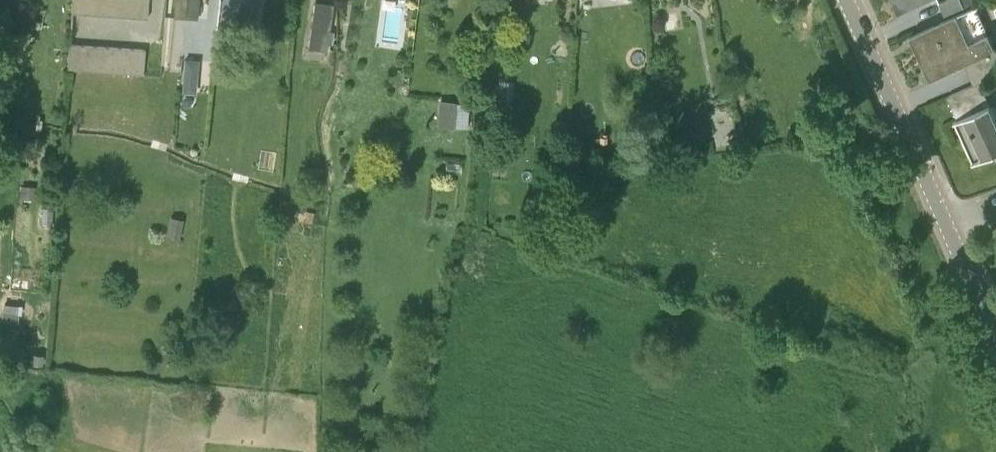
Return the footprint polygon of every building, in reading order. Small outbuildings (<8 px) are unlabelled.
[(72,12),(148,18),(149,0),(72,0),(72,12)] [(187,0),(175,0),(174,16),(186,17),(187,0)] [(186,17),(198,18),(199,0),(187,0),(186,17)] [(219,23),(250,28),(251,14),(254,14),(256,0),(223,0),(219,23)] [(902,9),(921,0),(898,0),(902,9)] [(964,6),(961,0),(944,0),(939,2),(945,15),(964,6)] [(976,5),(977,4),(975,0),(961,0),(964,6),(965,10),(976,5)] [(315,2),(308,47),(326,49),(333,4),(315,2)] [(980,81),(995,74),(995,48),(976,5),(965,10),(914,33),(927,62),(930,61),(936,75),(964,63),(974,84),(980,81)] [(145,50),(69,45),(68,70),(144,75),(145,50)] [(740,59),(729,71),(738,80),(749,68),(740,59)] [(974,85),(948,97),(948,98),(953,96),(962,116),(953,120),(954,122),(955,121),(973,161),(972,161),(973,162),(995,151),(995,118),(990,104),(980,82),(974,85)] [(179,239),(184,219),(170,216),(166,236),(179,239)]
